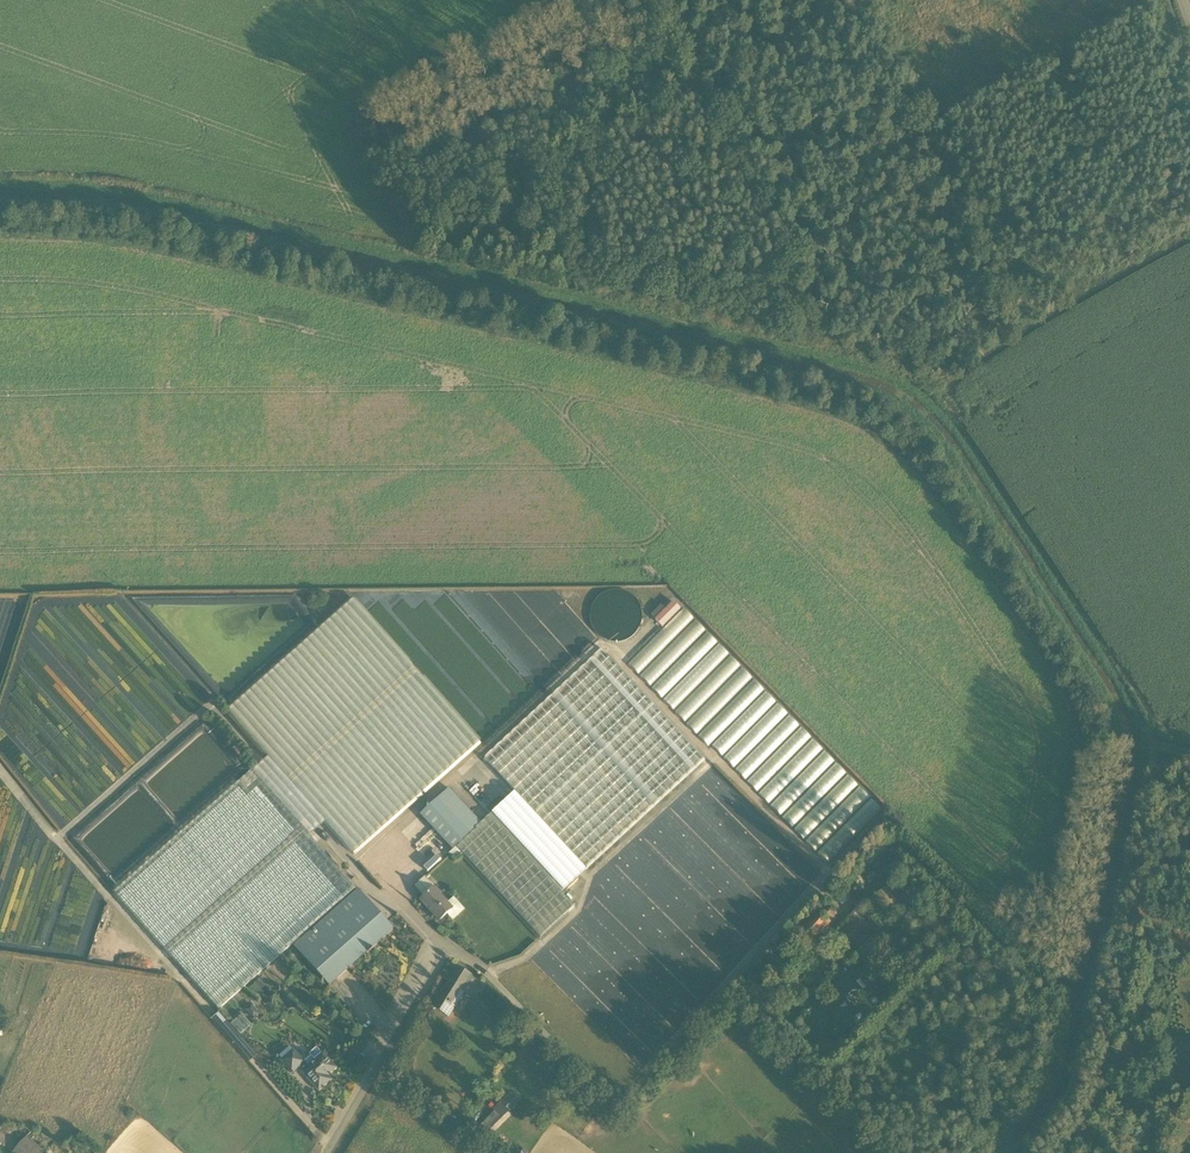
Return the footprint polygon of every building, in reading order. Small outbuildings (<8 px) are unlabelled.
[(599,631),(635,636),(640,597),(608,594),(605,617),(601,617),(599,631)] [(354,599),(227,711),(268,757),(325,821),(354,854),(480,743),(354,599)] [(672,601),(665,608),(654,619),(662,627),(680,608),(672,601)] [(455,860),(458,857),(462,853),(540,938),(574,907),(561,893),(704,761),(602,649),(484,759),(514,792),(490,815),(481,823),(452,850),(448,853),(455,860)] [(356,888),(309,835),(253,771),(252,770),(115,892),(219,1009),(356,888)] [(419,815),(452,850),(481,823),(449,788),(419,815)] [(447,903),(434,888),(424,897),(420,900),(439,921),(447,914),(452,920),(464,909),(454,897),(447,903)] [(294,946),(329,986),(393,930),(357,890),(294,946)] [(837,915),(826,905),(818,914),(817,912),(799,932),(812,943),(837,915)] [(483,983),(480,980),(453,963),(443,978),(454,985),(449,992),(443,989),(432,1007),(448,1017),(463,993),(470,997),(473,999),(483,983)] [(258,980),(251,987),(251,988),(260,997),(265,992),(267,990),(258,981),(258,980)] [(766,1009),(774,1002),(758,984),(750,991),(766,1009)] [(251,1003),(245,1008),(253,1017),(259,1012),(251,1003)] [(293,1049),(293,1050),(282,1059),(280,1061),(291,1075),(300,1067),(302,1070),(301,1071),(319,1092),(332,1081),(328,1076),(337,1068),(323,1052),(321,1053),(316,1047),(309,1054),(314,1060),(307,1066),(293,1049)] [(500,1119),(519,1101),(511,1093),(501,1102),(492,1111),(500,1119)] [(26,1136),(12,1152),(46,1152),(26,1136)]
